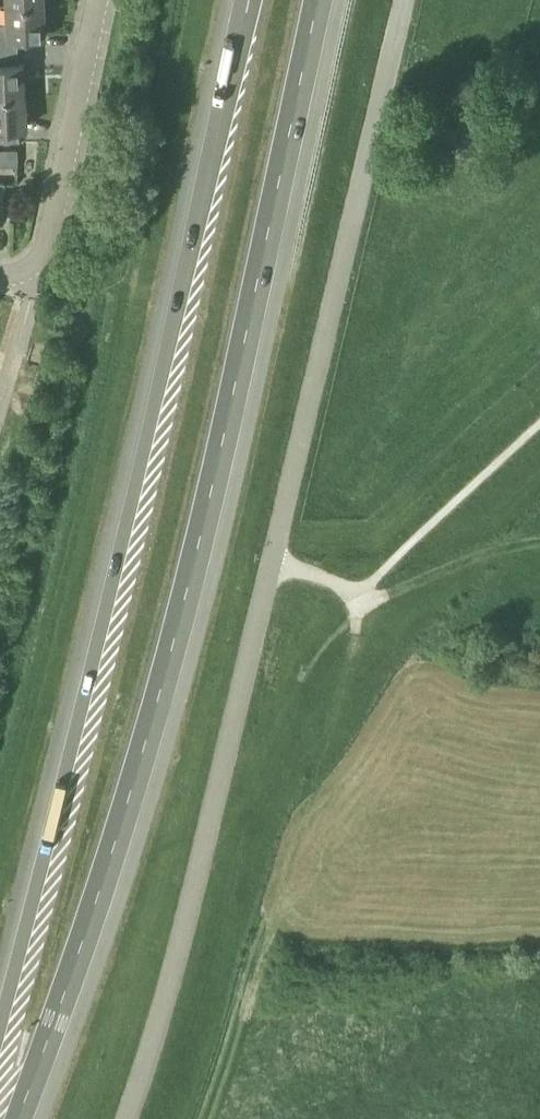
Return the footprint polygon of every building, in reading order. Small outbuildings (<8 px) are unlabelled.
[(43,3),(4,5),(5,23),(0,23),(0,50),(8,50),(8,37),(44,35),(43,3)] [(0,50),(0,96),(23,95),(22,62),(9,63),(8,50),(0,50)] [(23,95),(0,96),(0,140),(8,140),(7,128),(25,127),(23,95)] [(21,165),(0,166),(0,177),(22,176),(21,165)]
